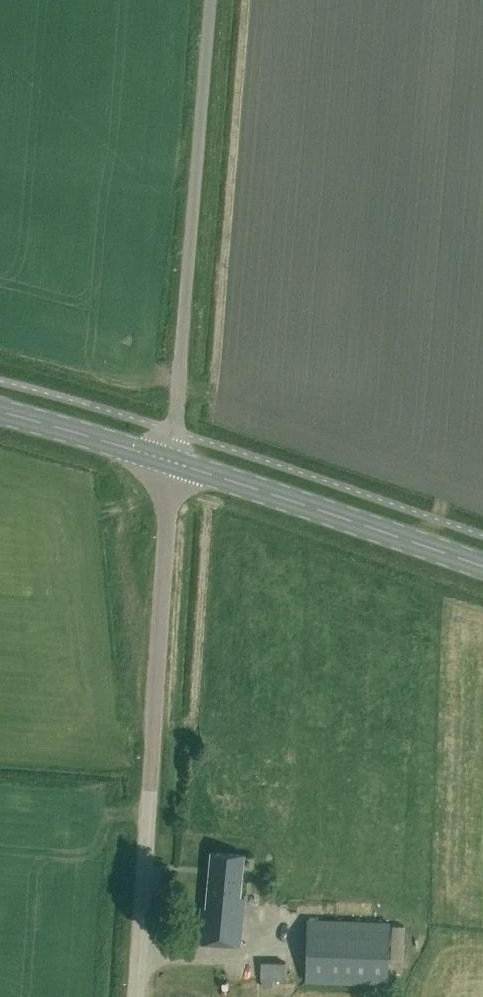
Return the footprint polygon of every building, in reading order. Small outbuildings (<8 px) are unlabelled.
[(243,854),(211,852),(206,908),(202,907),(199,942),(240,945),(244,898),(239,897),(243,854)] [(390,922),(308,919),(305,982),(387,985),(389,939),(400,939),(400,927),(390,926),(390,922)] [(285,963),(261,962),(261,987),(272,987),(272,980),(284,980),(285,963)]
